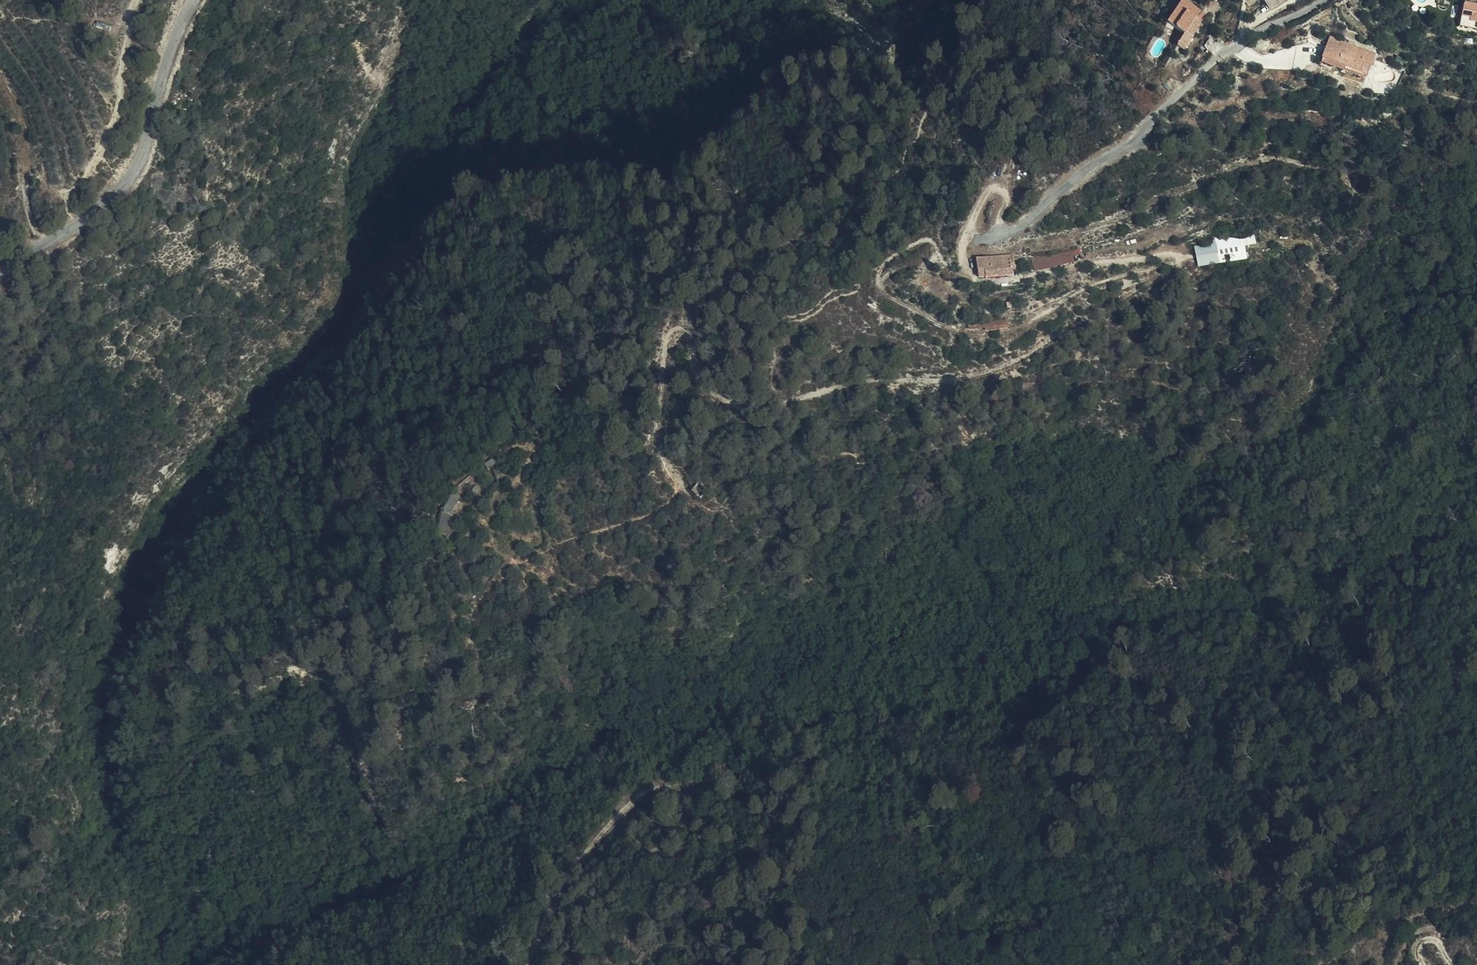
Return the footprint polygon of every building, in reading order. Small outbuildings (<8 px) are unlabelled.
[(1212,11),(1214,6),(1203,0),(1195,0),(1184,21),(1201,29),(1195,40),(1203,45),(1214,24),(1207,19),(1212,11)] [(1220,16),(1212,11),(1207,19),(1214,24),(1216,24),(1220,16)] [(1473,24),(1467,33),(1475,37),(1476,34),(1476,31),(1474,29),(1476,26),(1473,24)] [(1392,50),(1350,32),(1340,57),(1382,74),(1392,50)] [(1042,245),(1046,258),(1089,242),(1085,231),(1042,245)] [(1195,245),(1198,266),(1221,263),(1220,260),(1247,256),(1246,244),(1257,243),(1256,234),(1216,239),(1216,243),(1195,245)] [(1022,243),(1014,246),(1019,259),(1027,256),(1022,243)] [(1043,259),(1046,258),(1042,245),(1038,247),(1043,259)] [(1019,259),(1014,246),(987,255),(993,276),(1022,266),(1019,259)] [(720,486),(711,478),(705,486),(714,493),(720,486)]
